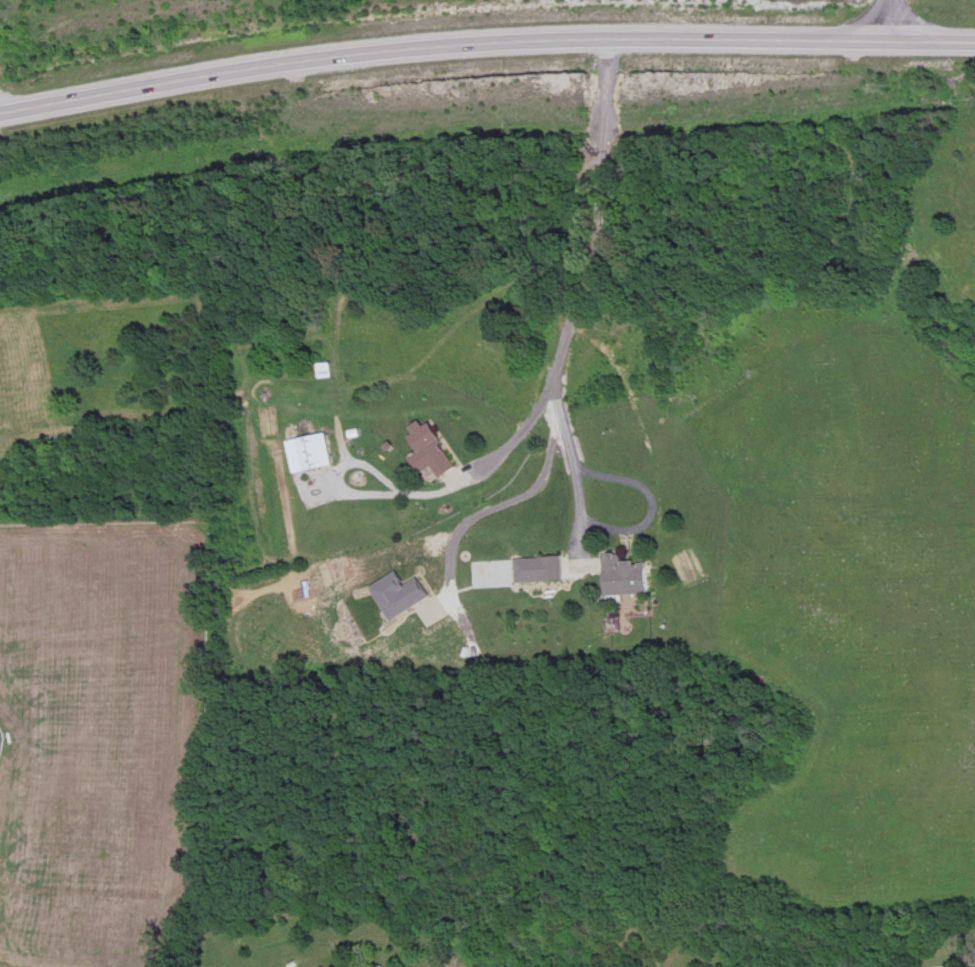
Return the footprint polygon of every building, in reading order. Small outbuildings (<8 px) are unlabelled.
[(332,378),(331,364),(319,364),(319,378),(332,378)] [(457,468),(430,423),(424,428),(420,422),(410,428),(414,435),(410,437),(420,454),(410,460),(419,474),(431,467),(439,479),(457,468)] [(333,466),(327,433),(299,439),(305,472),(333,466)] [(648,596),(647,563),(621,563),(621,554),(605,554),(605,596),(648,596)] [(563,581),(563,557),(542,557),(542,581),(563,581)]
